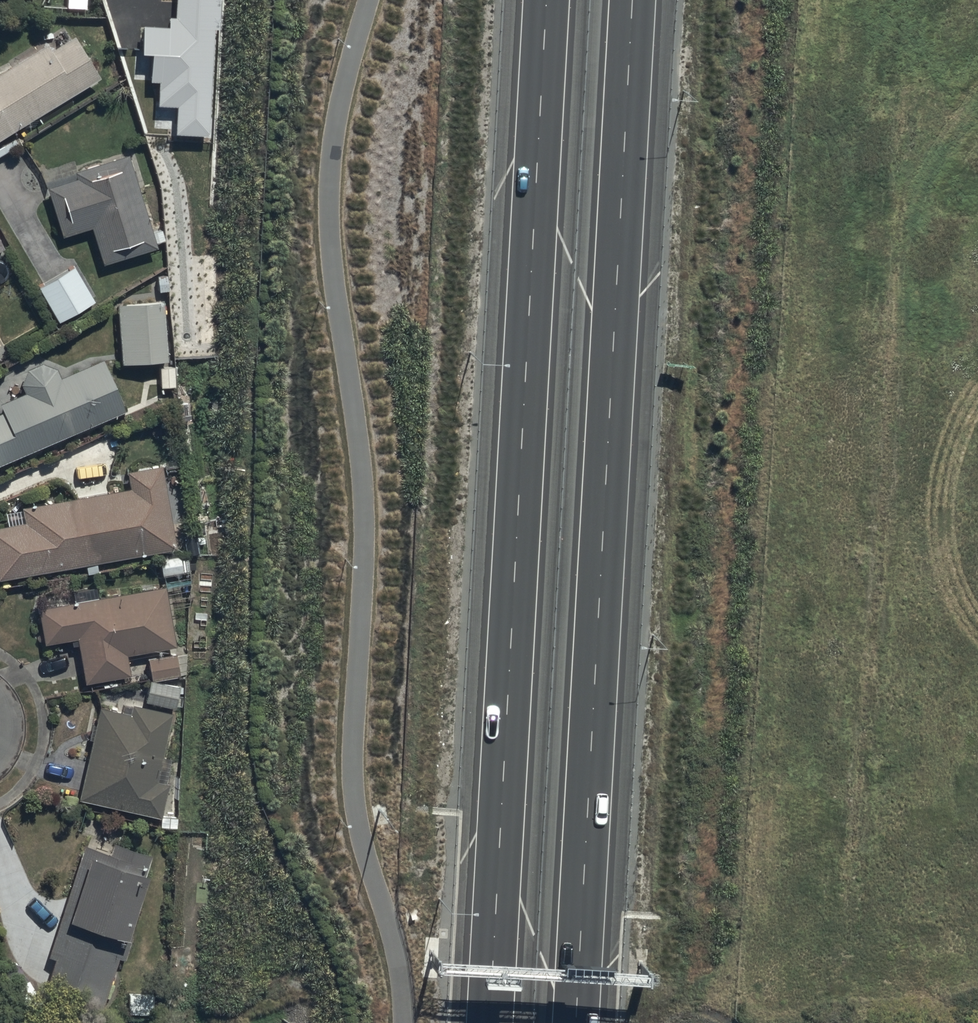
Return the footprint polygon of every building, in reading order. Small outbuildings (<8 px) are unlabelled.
[(176,18),(170,18),(170,28),(142,26),(141,57),(152,57),(151,84),(159,85),(158,108),(177,109),(176,136),(211,138),(217,0),(177,0),(176,18)] [(104,78),(72,26),(0,70),(0,141),(104,78)] [(108,264),(156,250),(128,155),(49,178),(65,234),(97,225),(108,264)] [(71,261),(35,284),(56,319),(93,297),(71,261)] [(160,296),(114,300),(119,359),(165,356),(160,296)] [(127,411),(103,357),(0,402),(0,468),(127,411)] [(179,551),(166,476),(0,504),(0,582),(179,551)] [(158,557),(163,582),(163,584),(188,580),(183,552),(158,557)] [(172,586),(41,612),(57,694),(189,669),(172,586)] [(178,683),(147,677),(143,700),(173,705),(178,683)] [(103,702),(81,803),(154,819),(176,717),(103,702)] [(37,983),(98,1003),(149,850),(88,830),(37,983)]
